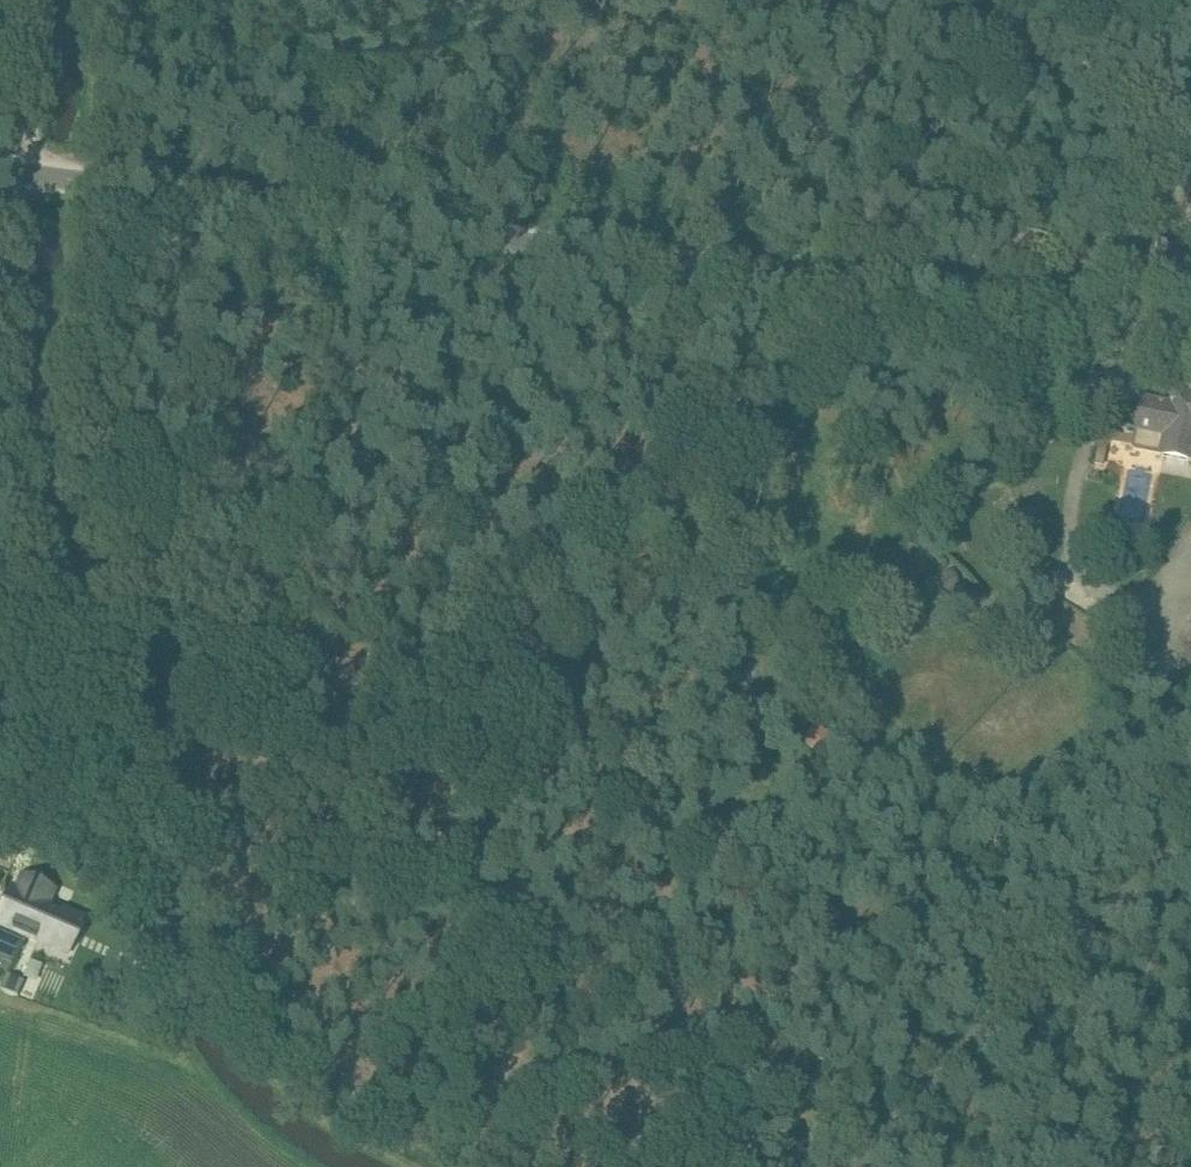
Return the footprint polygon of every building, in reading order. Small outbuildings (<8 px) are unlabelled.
[(1180,104),(1190,107),(1190,80),(1180,104)] [(1141,397),(1135,427),(1169,434),(1165,455),(1190,460),(1190,393),(1173,389),(1170,403),(1141,397)] [(1132,466),(1121,516),(1142,521),(1153,471),(1132,466)] [(0,921),(0,922),(52,945),(67,912),(47,904),(53,891),(24,878),(18,891),(14,889),(0,921)] [(8,975),(2,989),(19,996),(25,982),(8,975)]
